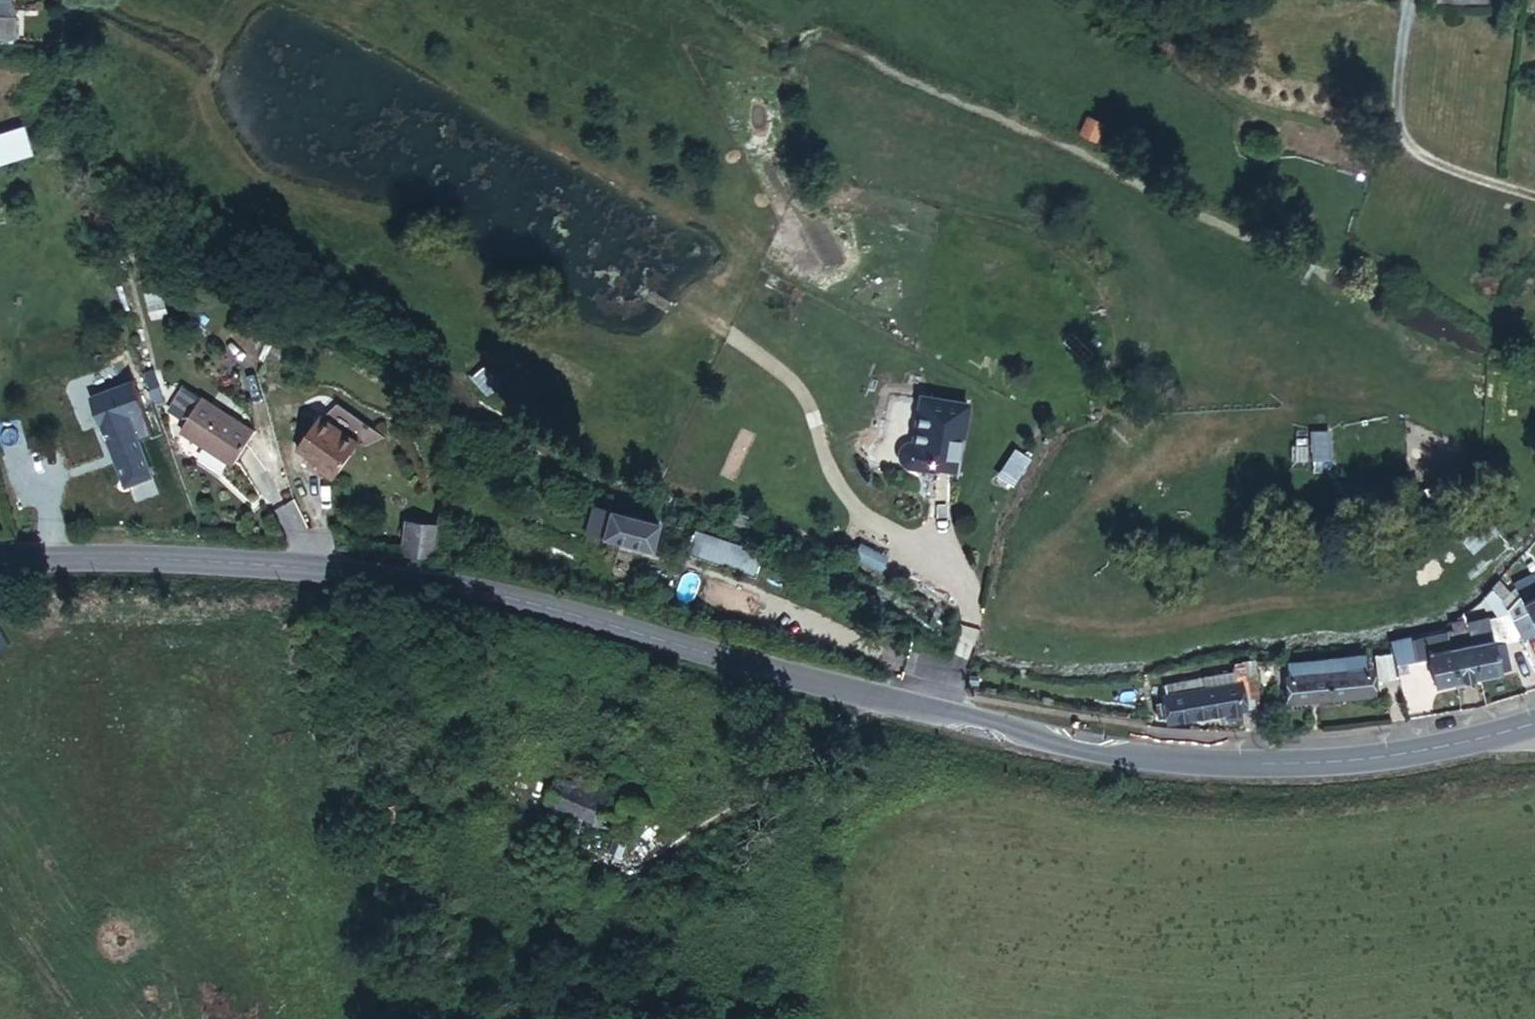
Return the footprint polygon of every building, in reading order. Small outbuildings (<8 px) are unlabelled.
[(14,16),(0,15),(0,40),(11,41),(14,16)] [(30,147),(21,121),(0,128),(0,157),(30,147)] [(88,380),(93,393),(115,386),(110,372),(88,380)] [(140,431),(149,429),(133,381),(115,386),(93,393),(116,459),(112,461),(116,472),(121,470),(124,483),(131,486),(152,479),(154,467),(140,431)] [(954,432),(961,433),(965,397),(918,391),(913,439),(907,439),(897,443),(896,456),(904,463),(931,467),(932,461),(951,463),(954,432)] [(233,464),(254,435),(208,402),(187,431),(233,464)] [(341,458),(357,469),(385,429),(347,403),(321,439),(344,453),(341,458)] [(1328,460),(1328,431),(1310,431),(1310,460),(1328,460)] [(587,536),(655,552),(662,521),(594,503),(587,536)] [(426,538),(447,540),(448,510),(426,509),(426,538)] [(759,579),(768,560),(695,531),(684,551),(759,579)] [(1534,625),(1534,609),(1528,596),(1526,591),(1511,598),(1517,616),(1486,619),(1488,631),(1510,628),(1514,656),(1527,655),(1523,627),(1534,625)] [(1492,659),(1514,656),(1510,628),(1488,631),(1492,659)] [(1493,663),(1492,659),(1488,631),(1464,635),(1469,667),(1493,663)] [(1433,634),(1417,637),(1420,657),(1445,653),(1448,671),(1469,667),(1464,635),(1463,633),(1434,637),(1433,634)] [(1400,664),(1414,662),(1411,636),(1397,637),(1400,664)] [(1297,703),(1373,694),(1370,669),(1352,671),(1351,662),(1292,669),(1294,686),(1296,699),(1297,703)] [(1208,715),(1260,706),(1251,666),(1238,668),(1240,678),(1209,681),(1206,669),(1197,671),(1208,715)] [(1175,721),(1208,715),(1197,671),(1172,676),(1175,688),(1166,690),(1175,721)] [(1288,700),(1296,699),(1294,686),(1286,687),(1288,700)] [(591,765),(573,758),(562,785),(647,821),(660,791),(637,781),(636,784),(619,777),(623,769),(594,757),(591,765)]
